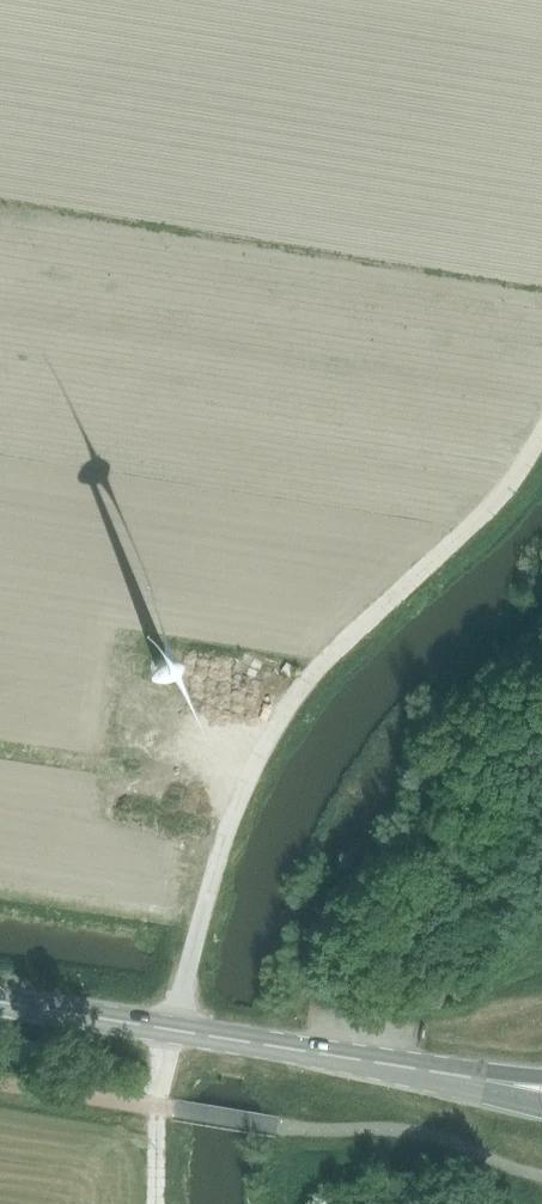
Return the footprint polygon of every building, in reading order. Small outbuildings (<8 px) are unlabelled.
[(156,666),(156,667),(156,668),(156,669),(157,670),(157,671),(158,672),(158,673),(159,673),(160,674),(161,674),(161,675),(162,675),(163,675),(164,675),(165,675),(166,675),(167,675),(167,674),(168,674),(169,673),(170,673),(170,672),(171,672),(171,671),(171,670),(172,670),(172,669),(172,668),(172,667),(172,666),(172,665),(171,664),(171,663),(170,662),(169,661),(168,661),(168,660),(167,660),(166,660),(166,659),(165,659),(163,659),(162,659),(162,660),(161,660),(160,660),(160,661),(159,661),(158,662),(157,663),(157,664),(156,665),(156,666)]
